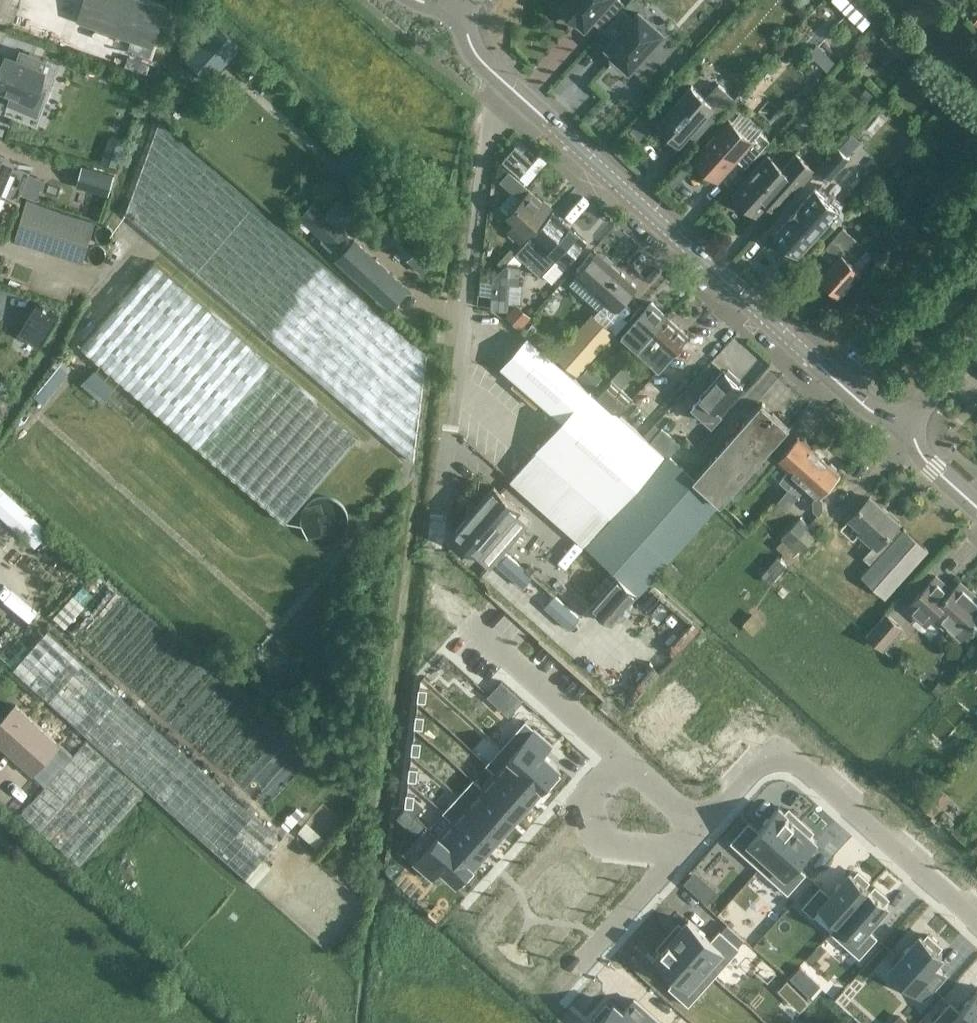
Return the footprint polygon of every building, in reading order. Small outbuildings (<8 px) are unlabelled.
[(77,19),(154,46),(167,7),(148,0),(84,0),(77,19)] [(601,27),(623,2),(620,0),(568,0),(561,7),(576,20),(577,18),(585,25),(591,19),(601,27)] [(615,55),(629,68),(661,32),(639,12),(634,19),(623,9),(604,30),(615,40),(609,46),(616,53),(615,55)] [(217,23),(185,57),(211,82),(243,48),(217,23)] [(824,37),(840,50),(847,42),(830,29),(824,37)] [(810,52),(828,67),(836,58),(818,43),(810,52)] [(60,62),(30,52),(29,54),(22,52),(19,61),(6,56),(0,75),(0,89),(11,93),(3,116),(38,128),(60,62)] [(654,122),(666,133),(669,131),(680,142),(699,121),(708,129),(735,99),(719,84),(706,98),(692,86),(669,111),(666,108),(654,122)] [(694,158),(718,180),(737,159),(746,167),(770,141),(760,132),(752,141),(729,120),(694,158)] [(414,461),(428,354),(159,122),(126,213),(414,461)] [(521,136),(502,158),(512,166),(505,174),(522,189),(548,159),(521,136)] [(361,183),(377,166),(363,153),(347,170),(361,183)] [(734,194),(757,216),(773,198),(783,206),(815,170),(795,153),(782,168),(769,156),(734,194)] [(108,194),(114,174),(83,166),(77,185),(108,194)] [(4,183),(9,171),(0,167),(0,181),(4,183)] [(775,232),(798,252),(838,206),(815,187),(801,202),(801,201),(788,216),(789,216),(775,232)] [(530,191),(522,199),(514,191),(499,207),(515,222),(508,231),(520,242),(549,208),(530,191)] [(339,197),(327,212),(315,201),(299,218),(338,254),(353,237),(342,226),(355,210),(339,197)] [(83,261),(96,221),(27,200),(14,240),(83,261)] [(533,234),(516,253),(541,275),(557,256),(565,263),(585,241),(552,211),(532,234),(533,234)] [(380,233),(406,257),(422,271),(438,254),(423,240),(397,215),(380,233)] [(852,264),(865,248),(841,226),(827,242),(840,253),(819,277),(838,294),(860,271),(852,264)] [(391,306),(407,288),(354,240),(338,257),(391,306)] [(495,242),(494,252),(506,253),(506,243),(495,242)] [(597,251),(577,273),(615,306),(634,285),(597,251)] [(360,437),(155,261),(82,346),(287,522),(360,437)] [(498,261),(492,308),(508,310),(509,298),(519,299),(524,264),(498,261)] [(642,305),(599,352),(603,355),(605,352),(609,356),(622,342),(625,345),(637,331),(644,338),(666,315),(651,302),(646,308),(642,305)] [(517,303),(509,311),(505,315),(520,328),(531,316),(517,303)] [(41,346),(57,316),(36,304),(20,334),(41,346)] [(591,312),(554,353),(575,372),(612,331),(591,312)] [(689,336),(666,315),(644,338),(645,339),(646,338),(652,331),(653,332),(638,349),(659,368),(689,336)] [(663,452),(528,338),(503,367),(524,385),(547,404),(564,419),(512,479),(584,541),(663,452)] [(61,359),(35,393),(44,400),(70,366),(61,359)] [(613,373),(627,392),(641,381),(628,362),(613,373)] [(85,381),(107,399),(116,387),(95,370),(85,381)] [(692,405),(702,413),(699,416),(706,423),(709,420),(712,422),(744,388),(735,380),(737,378),(728,370),(726,372),(723,370),(692,405)] [(612,378),(597,394),(620,413),(633,398),(612,378)] [(788,426),(762,403),(695,478),(669,455),(666,453),(586,543),(619,573),(592,602),(612,620),(721,500),(788,426)] [(788,488),(819,455),(798,436),(778,459),(789,469),(779,480),(788,488)] [(839,473),(819,455),(788,488),(797,496),(807,485),(818,495),(839,473)] [(96,571),(0,485),(0,513),(81,587),(96,571)] [(520,509),(494,485),(452,531),(489,565),(491,563),(499,570),(493,577),(524,604),(543,584),(516,560),(519,557),(507,546),(529,521),(518,511),(520,509)] [(356,520),(357,515),(356,510),(355,506),(350,499),(344,493),(337,490),(333,490),(327,490),(322,491),(319,493),(314,497),(311,500),(308,506),(307,509),(306,515),(307,520),(308,525),(310,529),(314,534),(318,537),(324,539),(328,540),(332,540),(338,539),(342,538),(346,535),(349,533),(352,529),(355,525),(356,520)] [(885,596),(928,549),(904,527),(902,530),(897,525),(899,523),(869,496),(849,519),(860,530),(858,533),(873,546),(863,557),(871,564),(861,575),(885,596)] [(976,620),(976,598),(959,581),(951,590),(935,575),(914,599),(933,616),(936,613),(962,637),(976,620)] [(650,679),(642,672),(591,626),(589,628),(543,588),(524,609),(570,650),(621,695),(623,693),(630,700),(650,679)] [(458,657),(465,616),(450,614),(452,600),(433,597),(424,651),(458,657)] [(886,611),(866,634),(884,649),(904,627),(886,611)] [(249,877),(280,839),(48,630),(13,668),(249,877)] [(522,699),(502,681),(489,695),(509,713),(522,699)] [(419,688),(418,701),(426,702),(427,689),(419,688)] [(15,704),(0,722),(0,744),(33,774),(60,744),(15,704)] [(416,715),(415,727),(423,728),(424,716),(416,715)] [(526,720),(502,747),(544,786),(547,782),(551,785),(560,775),(556,772),(559,768),(544,754),(552,744),(526,720)] [(54,787),(61,777),(77,790),(82,784),(105,802),(94,815),(109,827),(143,785),(85,739),(49,783),(54,787)] [(413,741),(412,753),(420,754),(421,742),(413,741)] [(502,747),(488,763),(530,801),(544,786),(502,747)] [(474,778),(473,779),(516,817),(530,801),(488,763),(487,764),(495,771),(482,786),(474,778)] [(410,767),(408,779),(417,780),(418,768),(410,767)] [(473,779),(459,795),(501,833),(516,817),(473,779)] [(407,793),(405,805),(414,806),(415,794),(407,793)] [(459,795),(445,811),(487,849),(501,833),(459,795)] [(749,821),(731,841),(760,867),(768,858),(800,820),(789,810),(786,814),(779,807),(759,830),(749,821)] [(452,820),(439,834),(473,864),(487,849),(445,811),(444,812),(452,820)] [(768,858),(760,867),(788,892),(806,872),(796,863),(816,841),(810,835),(813,831),(800,820),(768,858)] [(439,834),(415,862),(433,878),(441,868),(457,882),(461,878),(464,882),(473,871),(470,868),(473,864),(439,834)] [(821,885),(803,905),(814,915),(821,906),(838,921),(831,930),(839,922),(869,888),(865,884),(868,881),(858,872),(855,875),(851,871),(830,894),(821,885)] [(839,922),(831,930),(860,956),(877,936),(868,927),(888,905),(885,902),(888,898),(875,887),(872,890),(869,888),(839,922)] [(679,922),(668,935),(715,975),(740,947),(720,929),(711,939),(689,919),(682,926),(679,922)] [(920,934),(890,967),(924,998),(946,973),(934,963),(942,953),(938,949),(941,946),(928,934),(925,938),(920,934)] [(662,949),(655,956),(678,976),(669,986),(689,1004),(715,975),(668,935),(666,937),(658,946),(662,949)] [(933,1021),(935,1022),(976,1022),(976,991),(960,1010),(950,1001),(933,1021)] [(595,1022),(662,1022),(634,998),(624,1010),(614,1002),(610,1006),(607,1003),(595,1016),(599,1019),(595,1022)]
